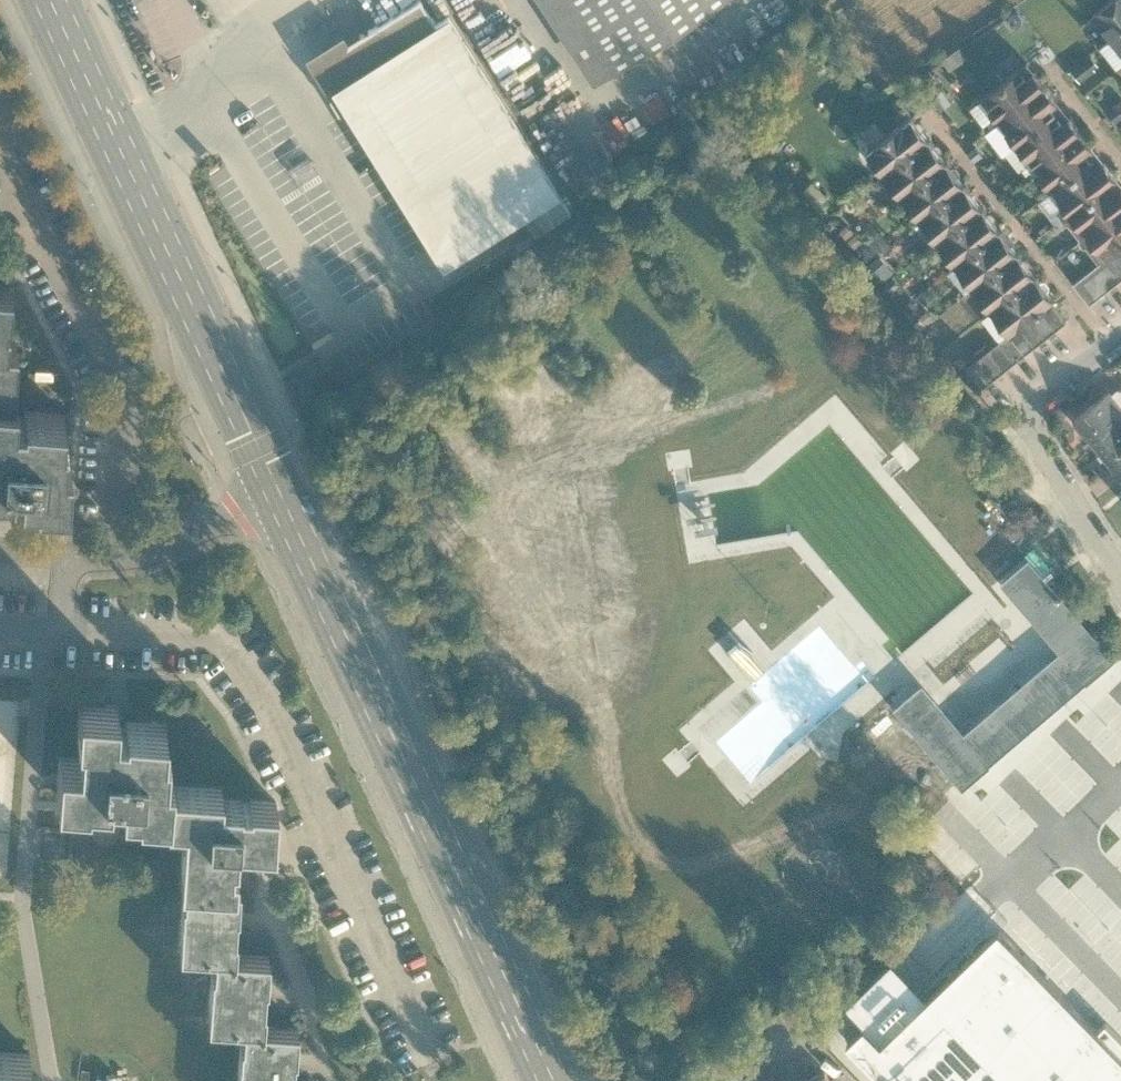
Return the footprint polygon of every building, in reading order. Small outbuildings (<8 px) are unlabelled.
[(423,0),(410,0),(313,60),(344,110),(428,245),(442,268),(524,217),(534,234),(574,210),(449,10),(435,19),(423,0)] [(603,84),(730,0),(547,0),(603,84)] [(1112,32),(1120,25),(1120,0),(1102,0),(1093,7),(1112,32)] [(1120,43),(1120,25),(1112,32),(1120,43)] [(982,94),(1001,117),(1048,79),(1030,56),(982,94)] [(1048,79),(1001,117),(1019,140),(1067,103),(1048,79)] [(1067,103),(1019,140),(1038,164),(1086,127),(1067,103)] [(868,141),(888,167),(932,133),(912,107),(868,141)] [(1086,127),(1038,164),(1056,186),(1103,149),(1086,127)] [(888,167),(907,192),(951,158),(932,133),(888,167)] [(1103,149),(1056,186),(1073,209),(1120,171),(1103,149)] [(907,192),(923,213),(968,179),(951,158),(907,192)] [(1073,209),(1090,230),(1120,205),(1120,172),(1120,171),(1073,209)] [(923,213),(941,236),(985,202),(968,179),(923,213)] [(941,236),(958,259),(1003,225),(985,202),(941,236)] [(1090,230),(1108,253),(1120,243),(1120,205),(1090,230)] [(958,259),(976,282),(1021,248),(1003,225),(958,259)] [(1108,253),(1076,279),(1092,299),(1120,276),(1120,243),(1108,253)] [(976,282),(994,305),(1038,271),(1021,248),(976,282)] [(994,305),(1010,327),(1049,297),(1055,293),(1038,271),(994,305)] [(8,474),(9,464),(22,466),(21,480),(39,481),(38,491),(68,492),(71,448),(66,447),(68,419),(64,419),(64,398),(25,395),(25,398),(12,397),(13,371),(16,337),(7,336),(10,279),(0,279),(0,474),(8,474)] [(968,363),(984,384),(1067,318),(1049,297),(1010,327),(968,363)] [(1093,439),(1120,418),(1102,393),(1074,414),(1093,439)] [(1093,439),(1113,467),(1120,460),(1120,418),(1093,439)] [(983,521),(1009,497),(995,482),(969,506),(983,521)] [(1071,691),(1115,651),(1034,554),(1005,578),(1067,647),(970,730),(926,681),(900,703),(966,785),(1071,691)] [(299,1027),(266,1025),(272,954),(239,951),(244,840),(275,841),(278,798),(226,794),(226,784),(176,781),(177,766),(170,765),(172,738),(168,738),(169,717),(128,714),(128,718),(118,717),(119,699),(80,697),(78,731),(82,731),(81,754),(62,753),(59,790),(90,793),(90,790),(107,791),(107,798),(138,800),(138,804),(168,806),(168,817),(186,818),(181,883),(184,883),(180,951),(214,952),(209,1019),(240,1021),(235,1080),(295,1080),(299,1027)] [(884,1080),(1120,1080),(1120,1024),(1100,1003),(1089,1013),(1004,925),(922,1002),(889,967),(843,1011),(864,1034),(851,1047),(863,1059),(878,1075),(884,1080)] [(27,1053),(0,1052),(0,1080),(26,1080),(27,1053)] [(827,1070),(802,1080),(832,1080),(827,1070)] [(735,1080),(751,1080),(747,1071),(735,1080)]
